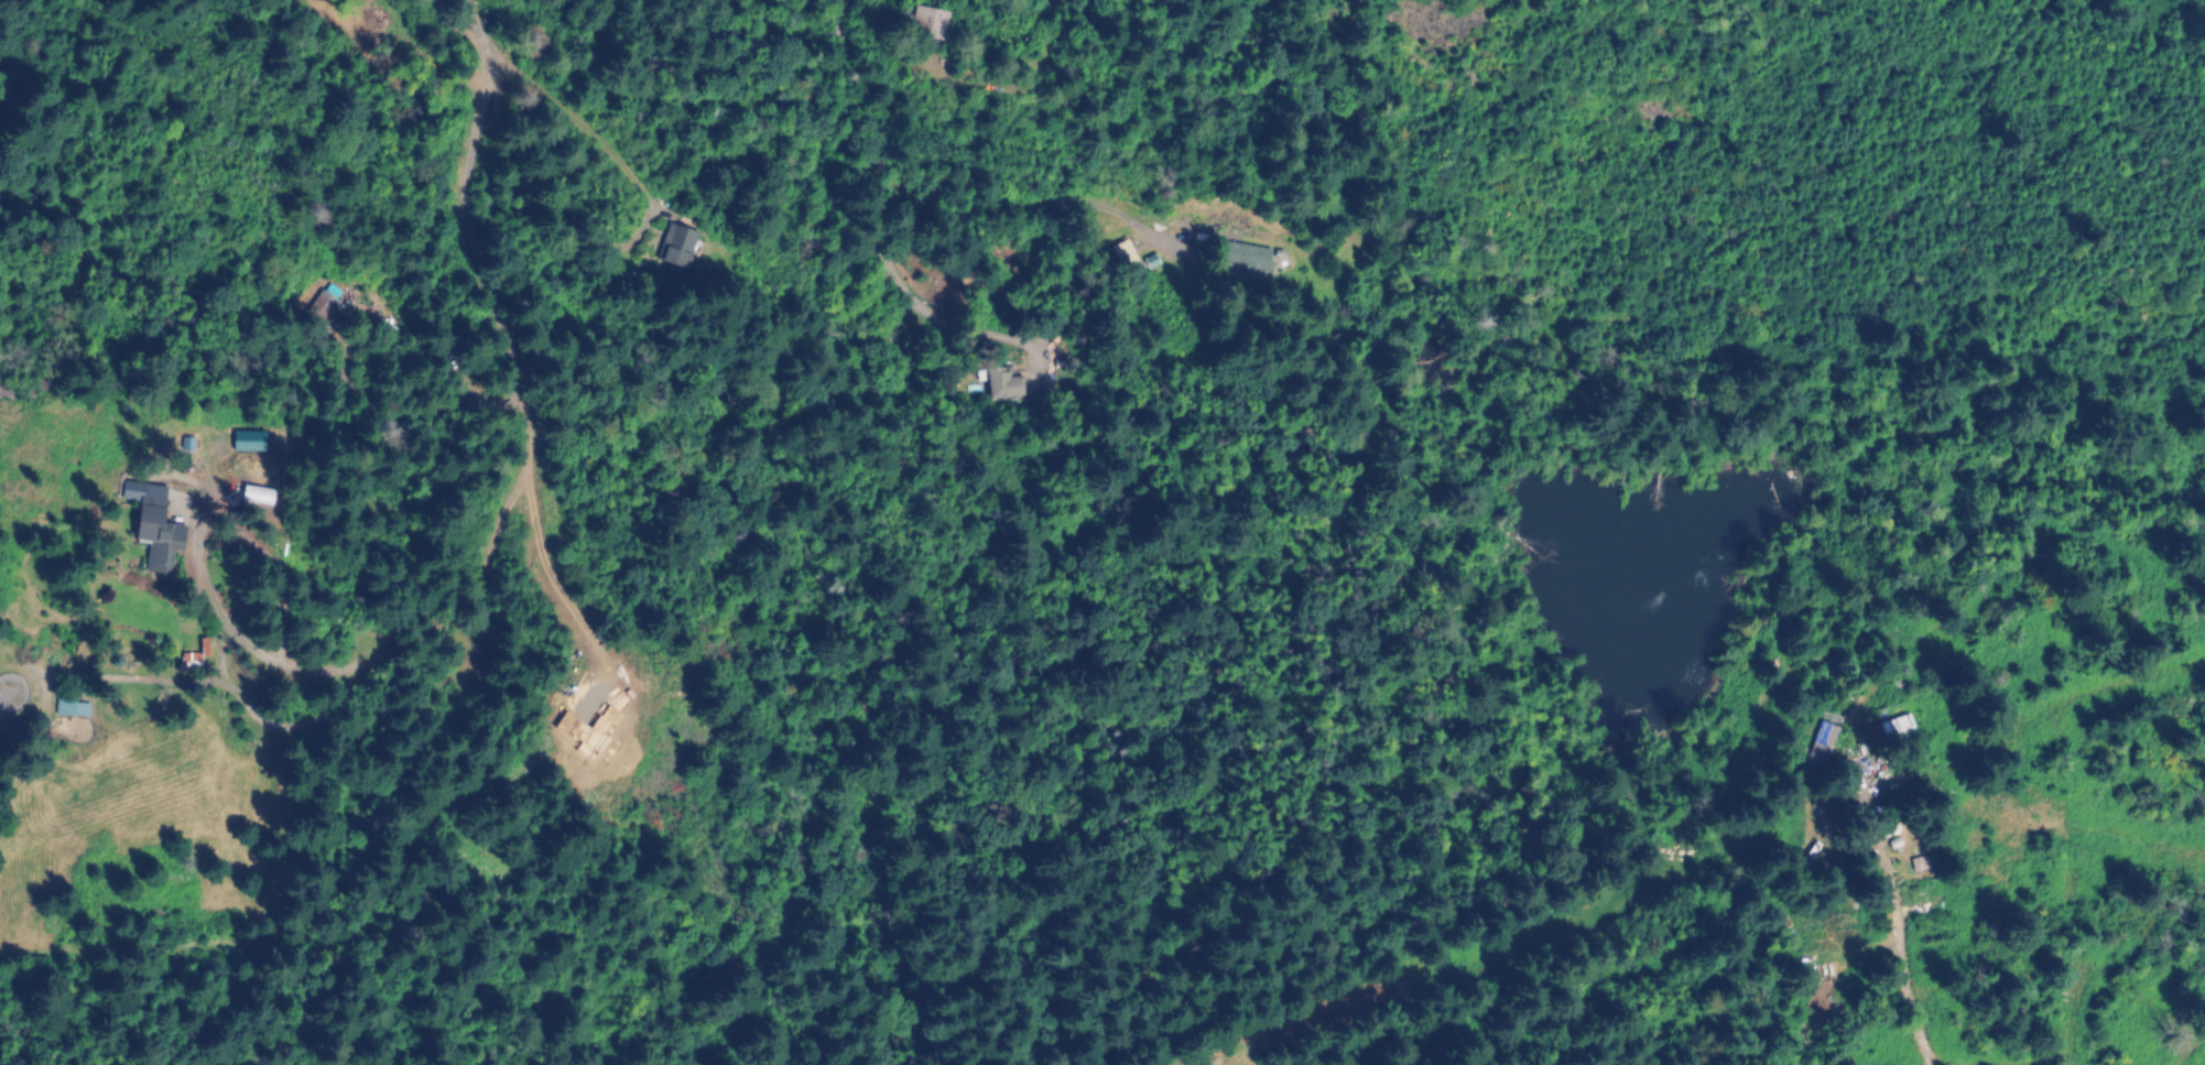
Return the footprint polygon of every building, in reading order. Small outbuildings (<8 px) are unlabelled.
[(949,14),(913,8),(907,40),(943,47),(949,14)] [(658,261),(687,268),(697,230),(667,223),(658,261)] [(1274,250),(1221,240),(1217,265),(1270,275),(1274,250)] [(332,323),(342,291),(324,286),(314,318),(332,323)] [(987,373),(991,402),(1021,398),(1017,369),(987,373)] [(165,500),(138,498),(135,542),(148,543),(146,575),(171,577),(173,550),(184,551),(186,526),(163,524),(165,500)] [(208,657),(208,640),(180,640),(180,668),(203,668),(203,657),(208,657)] [(56,717),(89,717),(89,704),(75,704),(75,692),(56,692),(56,717)] [(1870,728),(1877,750),(1916,738),(1909,716),(1870,728)] [(1825,774),(1839,729),(1819,723),(1805,768),(1825,774)] [(1929,870),(1926,857),(1901,862),(1903,875),(1929,870)] [(1817,1014),(1834,1014),(1834,983),(1817,983),(1817,1014)]
